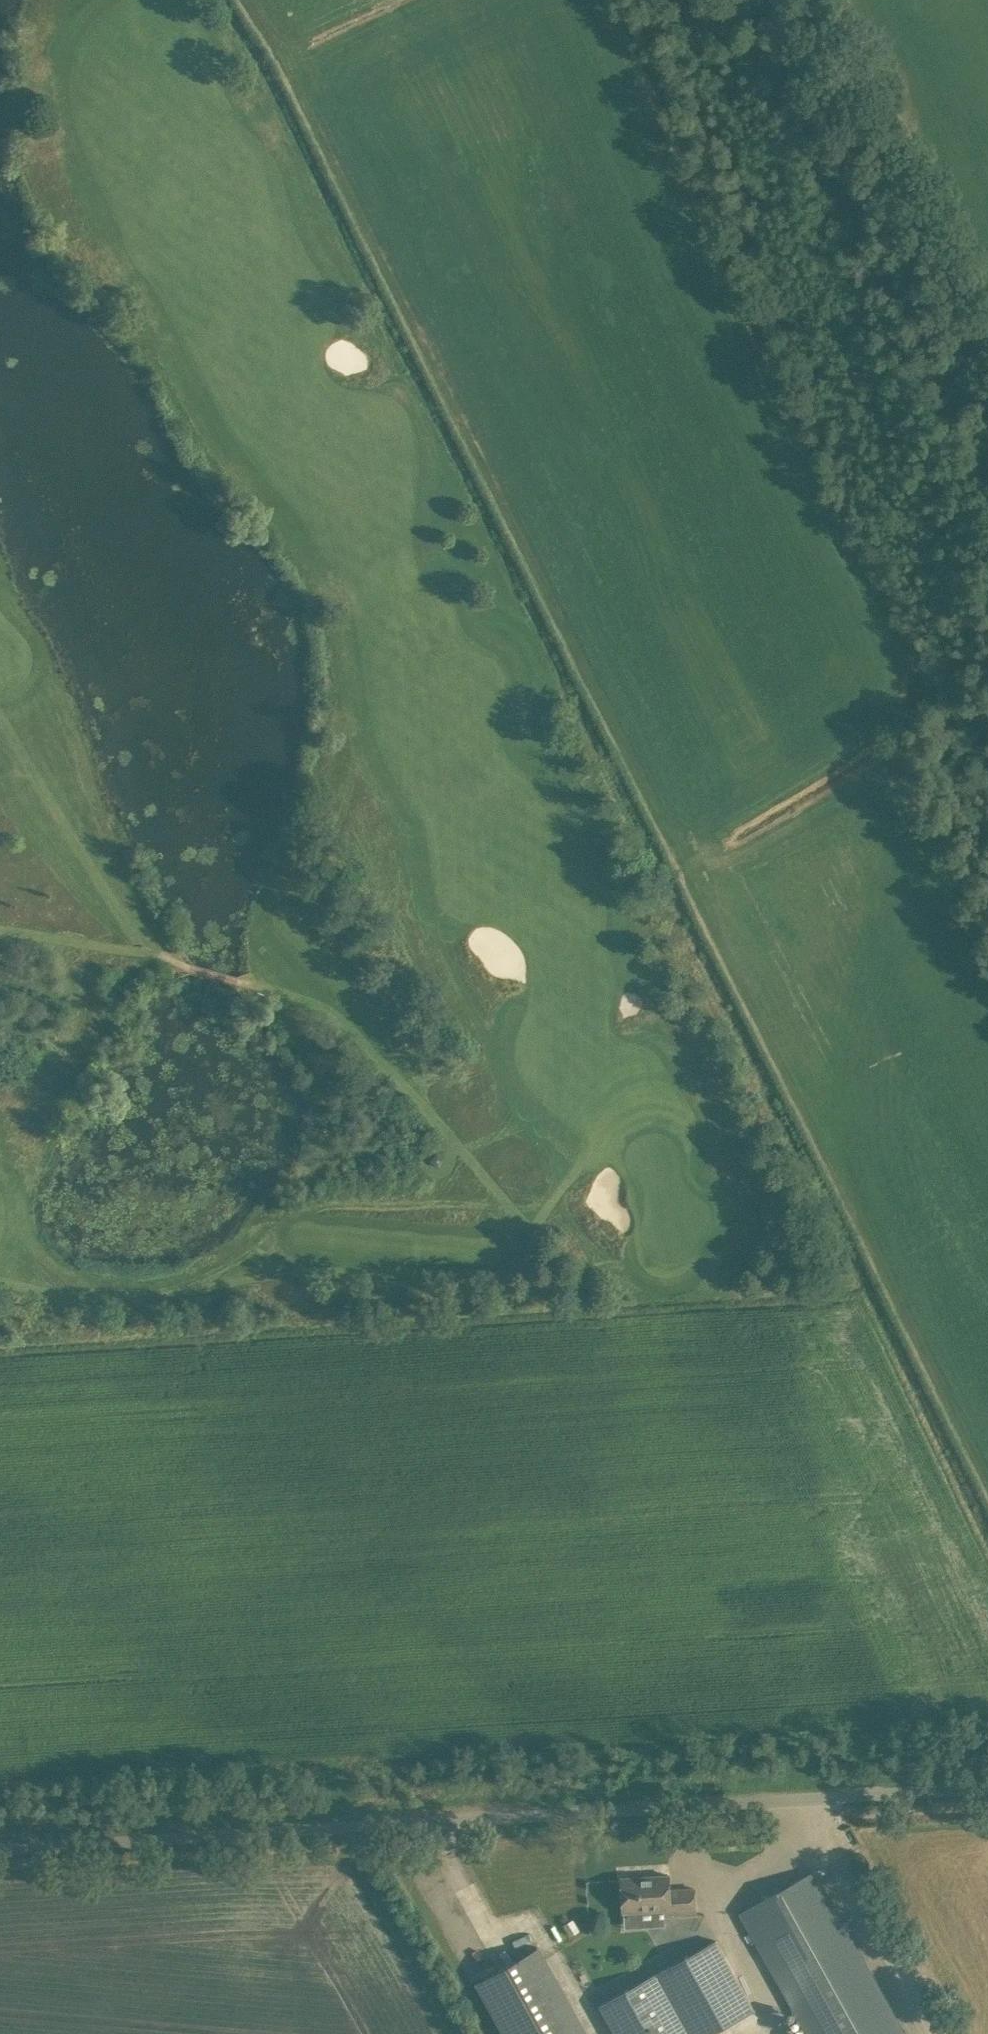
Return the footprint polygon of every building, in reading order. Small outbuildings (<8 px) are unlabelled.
[(815,1870),(742,1911),(750,1927),(743,1931),(749,1942),(756,1938),(810,2033),(906,2033),(815,1870)] [(666,1909),(666,1915),(697,1913),(695,1887),(681,1888),(682,1892),(671,1892),(670,1874),(622,1877),(624,1911),(666,1909)] [(658,1971),(694,2033),(711,2033),(755,2009),(716,1939),(658,1971)] [(474,1981),(504,2033),(587,2033),(538,1946),(474,1981)] [(656,1973),(599,2004),(616,2033),(690,2033),(656,1973)]
